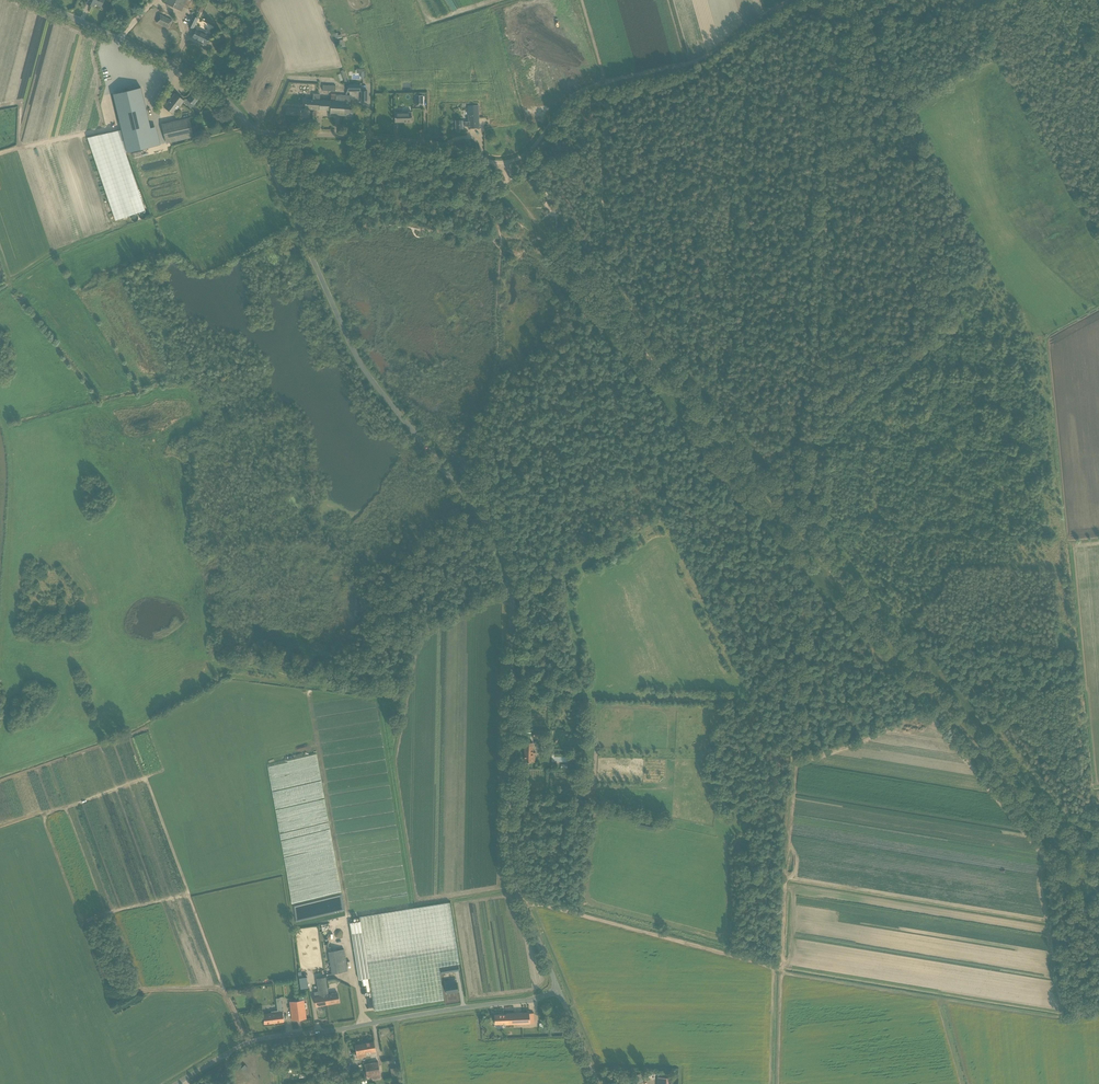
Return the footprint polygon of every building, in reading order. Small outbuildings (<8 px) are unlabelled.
[(164,3),(182,11),(184,6),(187,0),(166,0),(164,3)] [(197,10),(198,11),(202,12),(207,2),(203,0),(201,0),(197,10)] [(168,28),(172,20),(160,15),(156,23),(168,28)] [(193,29),(198,18),(193,16),(188,27),(193,29)] [(192,38),(206,45),(210,36),(197,29),(192,38)] [(144,87),(114,94),(127,153),(157,146),(144,87)] [(546,97),(541,97),(542,101),(551,101),(551,92),(546,92),(546,97)] [(191,108),(196,102),(199,98),(194,93),(191,97),(190,96),(188,99),(187,99),(184,99),(184,100),(175,93),(164,107),(174,115),(183,102),(191,108)] [(305,109),(316,110),(319,110),(320,100),(320,94),(313,94),(313,99),(305,99),(305,103),(305,109)] [(331,101),(331,110),(330,110),(330,115),(349,116),(353,116),(353,110),(349,110),(350,96),(336,95),(336,94),(331,94),(330,101),(331,101)] [(423,95),(415,95),(415,106),(423,106),(423,95)] [(320,100),(319,110),(330,110),(331,110),(331,101),(330,101),(320,100)] [(462,121),(455,121),(456,123),(456,129),(462,129),(462,127),(468,126),(468,128),(480,128),(479,121),(479,118),(479,105),(468,105),(469,122),(462,122),(462,121)] [(406,122),(411,122),(411,121),(412,121),(412,118),(411,118),(411,116),(411,112),(395,112),(395,122),(404,122),(404,121),(406,121),(406,122)] [(194,137),(189,117),(161,124),(166,143),(194,137)] [(118,130),(87,137),(115,220),(145,210),(118,130)] [(533,742),(530,742),(525,742),(525,762),(535,762),(535,753),(533,753),(533,742)] [(574,804),(573,808),(588,808),(588,807),(588,802),(589,800),(585,800),(579,800),(574,800),(574,804)] [(360,921),(350,923),(352,936),(354,948),(357,966),(359,980),(370,978),(375,1011),(423,1003),(444,999),(439,967),(446,965),(459,963),(449,902),(436,904),(360,917),(360,921)] [(348,971),(344,949),(328,952),(331,974),(348,971)] [(307,977),(299,978),(300,989),(308,987),(307,977)] [(315,997),(315,1001),(316,1006),(326,1005),(324,990),(328,990),(326,977),(316,979),(318,991),(314,992),(315,997)] [(456,979),(444,981),(446,994),(458,992),(456,979)] [(324,990),(326,1005),(339,1002),(338,997),(338,992),(329,994),(328,990),(324,990)] [(304,999),(290,1001),(291,1015),(292,1020),(306,1019),(305,1013),(304,999)] [(284,1021),(283,1012),(268,1013),(268,1015),(263,1015),(264,1024),(284,1021)] [(494,1015),(494,1020),(495,1024),(506,1023),(506,1024),(530,1023),(529,1023),(534,1022),(534,1013),(529,1013),(506,1014),(494,1015)] [(376,1051),(375,1047),(374,1041),(364,1043),(365,1053),(376,1051)] [(365,1053),(364,1043),(355,1045),(356,1050),(357,1058),(365,1056),(365,1053)] [(370,1063),(372,1076),(380,1075),(378,1061),(370,1063)] [(372,1076),(370,1063),(364,1064),(367,1077),(372,1076)] [(637,1083),(643,1082),(640,1073),(634,1076),(637,1083)] [(657,1077),(657,1083),(672,1083),(673,1077),(664,1077),(664,1074),(658,1074),(658,1077),(657,1077)]
